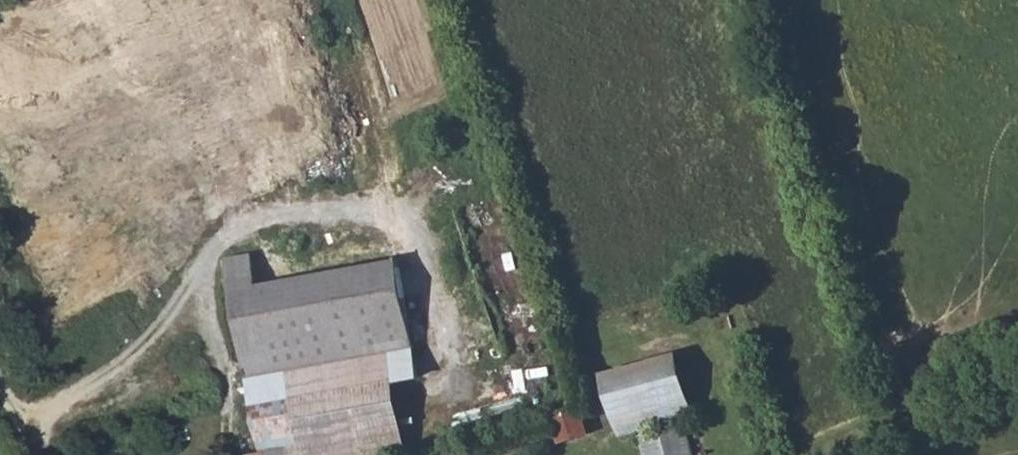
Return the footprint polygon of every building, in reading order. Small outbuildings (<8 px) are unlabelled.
[(228,358),(233,357),(261,352),(248,284),(244,255),(214,260),(218,278),(214,279),(228,358)] [(251,454),(260,454),(307,447),(308,454),(387,454),(395,454),(384,383),(407,379),(387,260),(248,284),(261,352),(233,357),(251,454)] [(623,397),(631,432),(685,417),(664,351),(601,370),(610,400),(623,397)] [(610,400),(620,435),(631,432),(623,397),(610,400)] [(547,416),(555,444),(586,435),(578,407),(547,416)] [(668,454),(691,454),(682,424),(660,430),(668,454)] [(641,454),(668,454),(660,430),(635,437),(641,454)] [(307,447),(260,454),(308,454),(307,447)]
